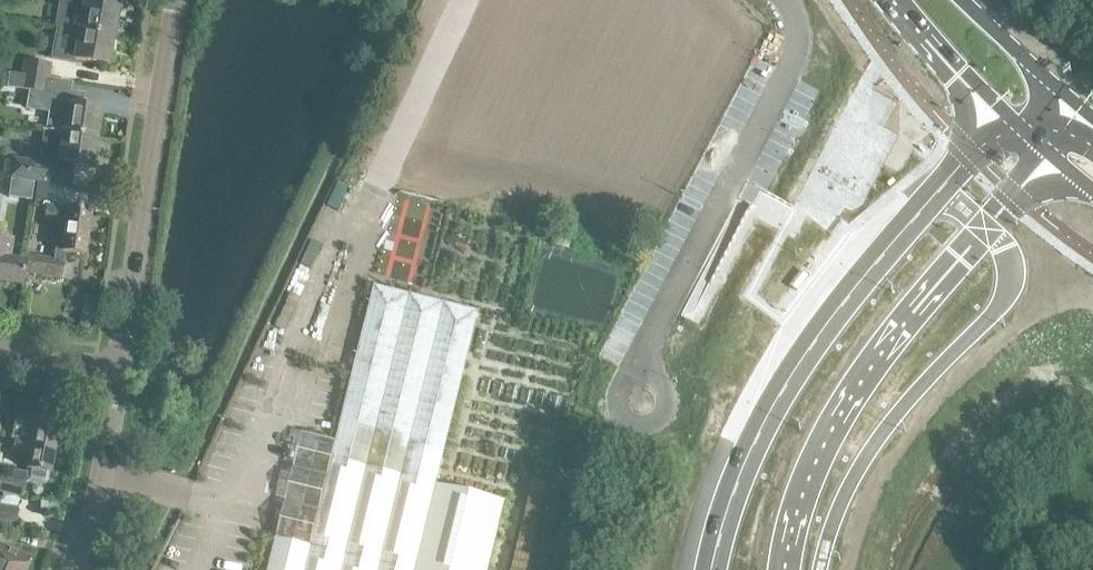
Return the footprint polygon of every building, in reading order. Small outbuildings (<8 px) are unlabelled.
[(79,33),(113,39),(118,10),(84,5),(84,0),(59,0),(54,28),(65,30),(80,32),(79,33)] [(108,67),(113,39),(79,33),(78,49),(55,49),(54,62),(74,63),(75,60),(108,67)] [(52,66),(16,60),(14,73),(50,79),(52,66)] [(47,94),(50,79),(14,73),(12,87),(47,94)] [(46,112),(49,113),(46,132),(97,139),(100,110),(67,106),(68,103),(50,99),(46,112)] [(3,176),(8,177),(8,180),(69,188),(73,163),(93,167),(97,139),(46,132),(43,131),(38,162),(11,158),(11,160),(5,159),(3,176)] [(45,200),(47,186),(36,184),(35,199),(45,200)] [(52,260),(65,262),(66,253),(83,256),(91,213),(68,209),(68,211),(47,207),(44,220),(59,223),(52,260)] [(0,240),(0,282),(21,285),(24,264),(7,261),(10,241),(0,240)] [(65,262),(52,260),(26,256),(23,272),(62,278),(65,262)] [(510,485),(442,468),(486,296),(382,269),(338,442),(304,433),(269,569),(489,569),(510,485)] [(53,419),(17,413),(13,437),(33,440),(26,477),(29,480),(44,483),(48,481),(58,429),(51,428),(53,419)] [(26,483),(5,478),(2,492),(23,497),(26,483)] [(0,506),(0,525),(17,528),(21,510),(0,506)] [(0,547),(0,569),(24,569),(29,559),(0,547)]
